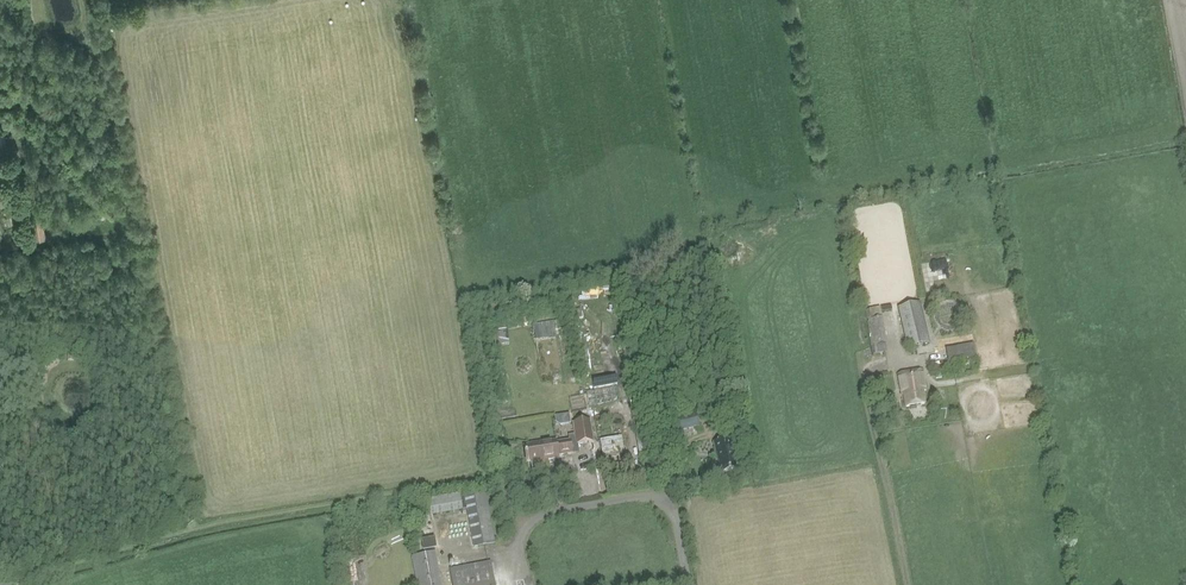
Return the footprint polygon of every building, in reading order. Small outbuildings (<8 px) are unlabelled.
[(45,239),(42,220),(30,222),(33,241),(45,239)] [(930,344),(920,303),(898,308),(908,349),(930,344)] [(880,308),(869,310),(871,320),(881,318),(880,308)] [(558,320),(535,321),(535,337),(559,336),(558,320)] [(949,361),(977,358),(976,344),(947,347),(949,361)] [(75,361),(76,354),(67,353),(67,360),(75,361)] [(923,391),(926,390),(923,371),(899,375),(901,394),(903,393),(905,407),(925,404),(923,391)] [(590,405),(621,401),(619,387),(588,391),(590,405)] [(671,414),(676,432),(699,427),(694,408),(671,414)] [(572,454),(572,453),(578,452),(577,445),(594,442),(590,421),(572,423),(574,437),(569,437),(570,441),(556,443),(556,441),(528,445),(528,446),(524,447),(526,462),(531,461),(531,462),(559,458),(558,456),(572,454)] [(660,434),(667,432),(666,424),(658,425),(660,434)] [(601,437),(603,455),(625,453),(624,436),(601,437)] [(714,442),(720,467),(722,467),(723,472),(736,469),(735,464),(736,463),(730,438),(714,442)] [(524,488),(519,497),(530,503),(535,494),(524,488)] [(473,548),(495,544),(485,491),(463,496),(466,510),(473,548)] [(460,496),(459,493),(427,499),(430,516),(466,510),(463,496),(460,496)] [(419,528),(426,527),(425,519),(418,520),(419,528)] [(436,549),(434,538),(421,540),(423,551),(436,549)] [(410,556),(416,584),(441,584),(435,552),(410,556)] [(449,569),(452,584),(494,584),(490,562),(449,569)]
